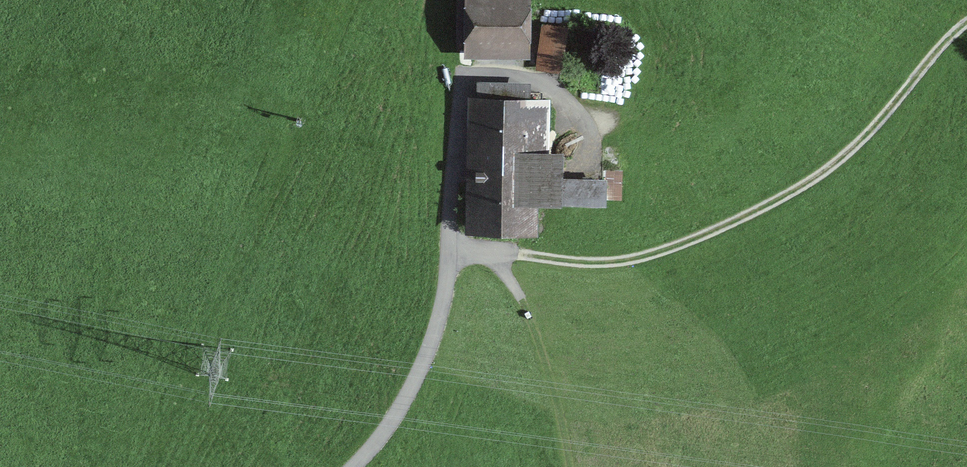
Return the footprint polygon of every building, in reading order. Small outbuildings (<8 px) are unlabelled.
[(481,39),(481,47),(530,48),(531,0),(468,0),(467,39),(481,39)] [(539,72),(568,73),(570,27),(541,25),(539,72)] [(593,33),(572,29),(569,44),(590,48),(593,33)] [(554,160),(539,159),(541,108),(526,108),(527,94),(478,93),(474,233),(522,235),(523,204),(601,206),(602,190),(554,188),(554,160)]
